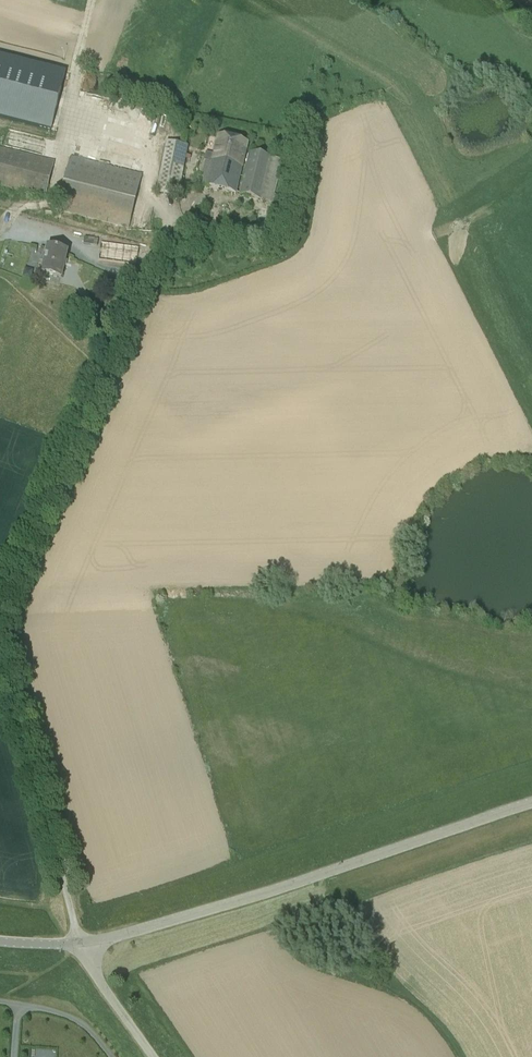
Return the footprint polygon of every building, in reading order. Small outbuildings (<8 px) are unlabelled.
[(24,9),(22,15),(40,20),(42,15),(24,9)] [(52,132),(66,77),(0,60),(0,119),(52,132)] [(247,161),(244,161),(249,144),(218,137),(214,155),(206,153),(205,161),(212,163),(206,188),(236,195),(237,193),(239,194),(239,196),(272,204),(282,161),(249,153),(247,161)] [(45,199),(55,162),(0,148),(0,187),(45,199)] [(129,229),(142,175),(71,157),(56,212),(129,229)] [(159,179),(156,193),(179,197),(182,183),(159,179)] [(139,248),(101,243),(99,261),(136,266),(139,248)] [(42,273),(61,277),(67,253),(48,249),(42,273)]
